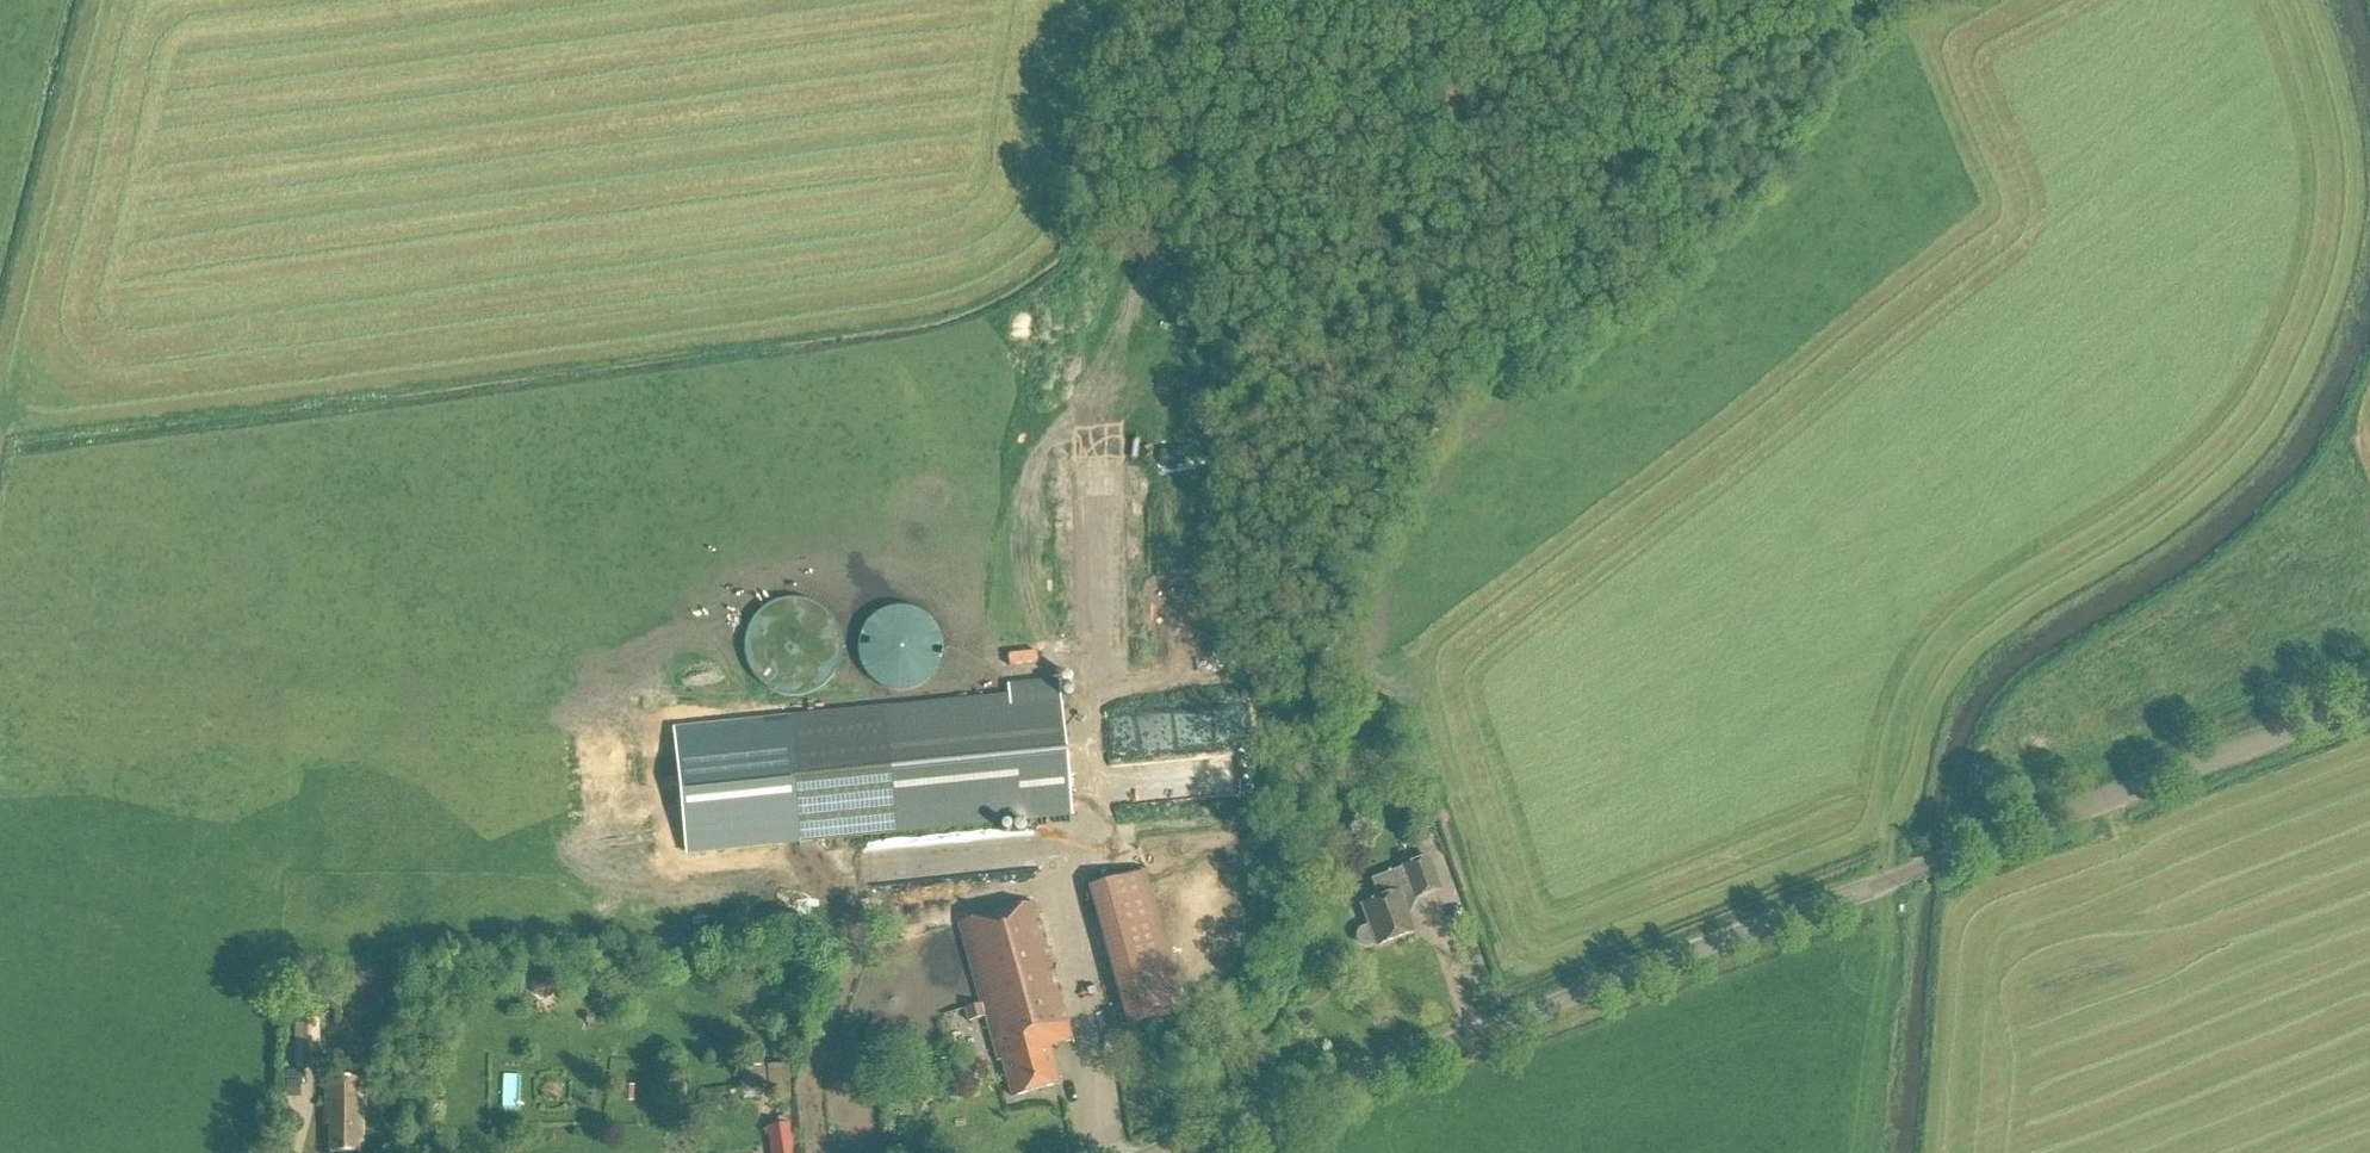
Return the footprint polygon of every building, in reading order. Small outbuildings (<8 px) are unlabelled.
[(942,655),(942,651),(941,644),(939,634),(933,624),(928,618),(916,610),(906,607),(895,607),(883,610),(875,615),(866,622),(860,632),(857,642),(857,651),(858,661),(861,669),(866,677),(874,684),(884,689),(895,692),(905,692),(914,690),(924,684),(933,675),(939,664),(942,655)] [(1068,813),(1056,695),(884,712),(883,707),(786,717),(798,844),(896,834),(896,830),(1068,813)] [(1136,709),(1134,754),(1114,753),(1113,759),(1145,761),(1146,742),(1163,743),(1164,710),(1136,709)] [(1359,717),(1359,730),(1373,730),(1374,718),(1359,717)] [(1361,907),(1370,929),(1360,933),(1357,937),(1357,942),(1361,946),(1366,947),(1375,944),(1376,947),(1413,933),(1406,913),(1410,901),(1440,890),(1428,858),(1370,880),(1377,900),(1361,907)] [(1156,867),(1099,881),(1135,1022),(1192,1008),(1156,867)] [(968,1023),(984,1019),(996,1063),(1001,1061),(1012,1098),(1058,1085),(1048,1048),(1072,1041),(1033,903),(959,924),(982,1005),(965,1010),(968,1023)] [(295,1070),(318,1070),(318,1014),(295,1014),(295,1070)] [(767,1067),(768,1103),(789,1103),(788,1067),(767,1067)] [(362,1079),(325,1080),(325,1127),(330,1127),(330,1152),(362,1152),(362,1079)] [(770,1152),(794,1152),(788,1115),(765,1118),(770,1152)]
